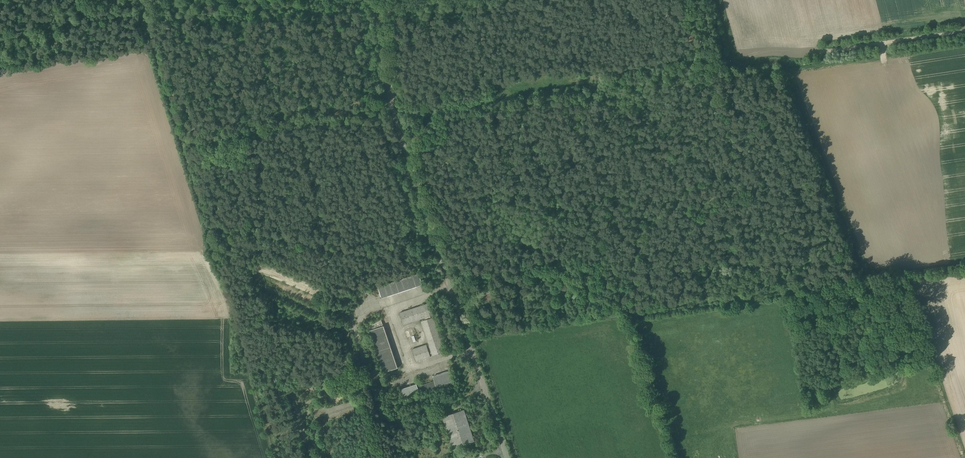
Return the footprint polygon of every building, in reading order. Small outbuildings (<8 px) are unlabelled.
[(419,274),(378,287),(382,299),(423,285),(419,274)] [(498,290),(481,296),(484,304),(501,299),(498,290)] [(427,345),(411,350),(415,363),(431,357),(430,355),(431,354),(432,357),(446,352),(435,318),(430,319),(430,318),(434,316),(430,304),(400,314),(404,326),(423,320),(424,321),(421,322),(429,347),(428,348),(427,345)] [(384,327),(370,332),(384,374),(398,370),(384,327)] [(415,382),(398,388),(401,398),(418,393),(419,396),(455,385),(450,370),(432,376),(434,381),(416,386),(415,382)] [(463,408),(442,416),(452,446),(474,439),(463,408)]
